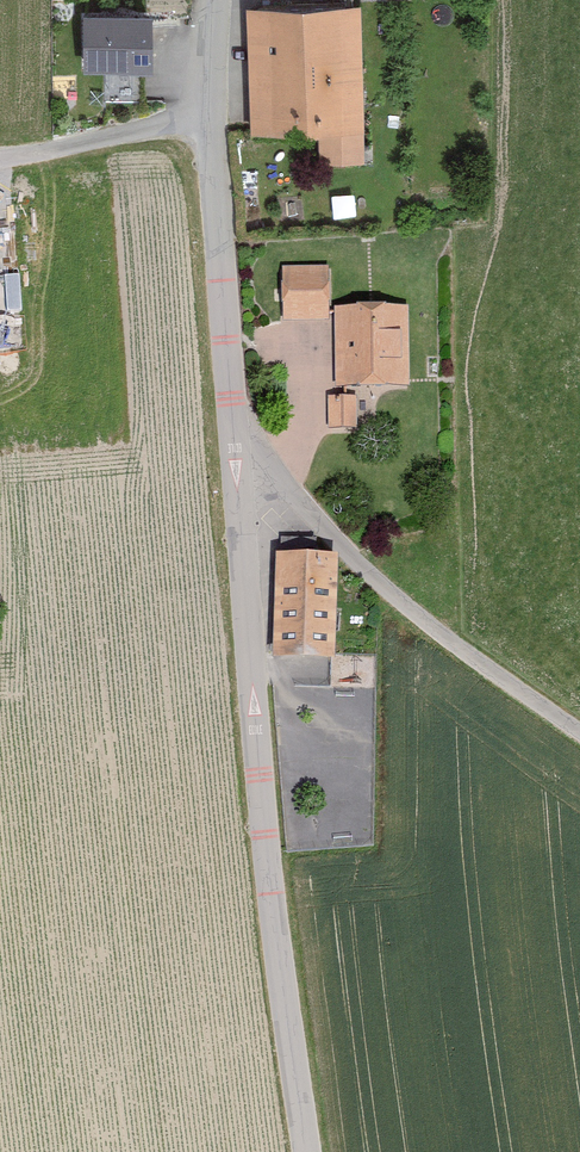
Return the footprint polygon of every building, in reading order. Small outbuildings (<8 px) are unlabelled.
[(242,4),(248,128),(316,125),(318,167),(368,165),(361,0),(339,0),(242,4)] [(83,20),(82,77),(151,79),(152,21),(83,20)] [(321,261),(275,262),(276,314),(322,313),(321,261)] [(403,303),(335,302),(335,388),(403,388),(403,303)] [(358,395),(329,396),(330,423),(359,422),(358,395)] [(337,557),(272,555),(269,660),(333,662),(337,557)] [(375,677),(375,653),(341,652),(340,676),(375,677)]
